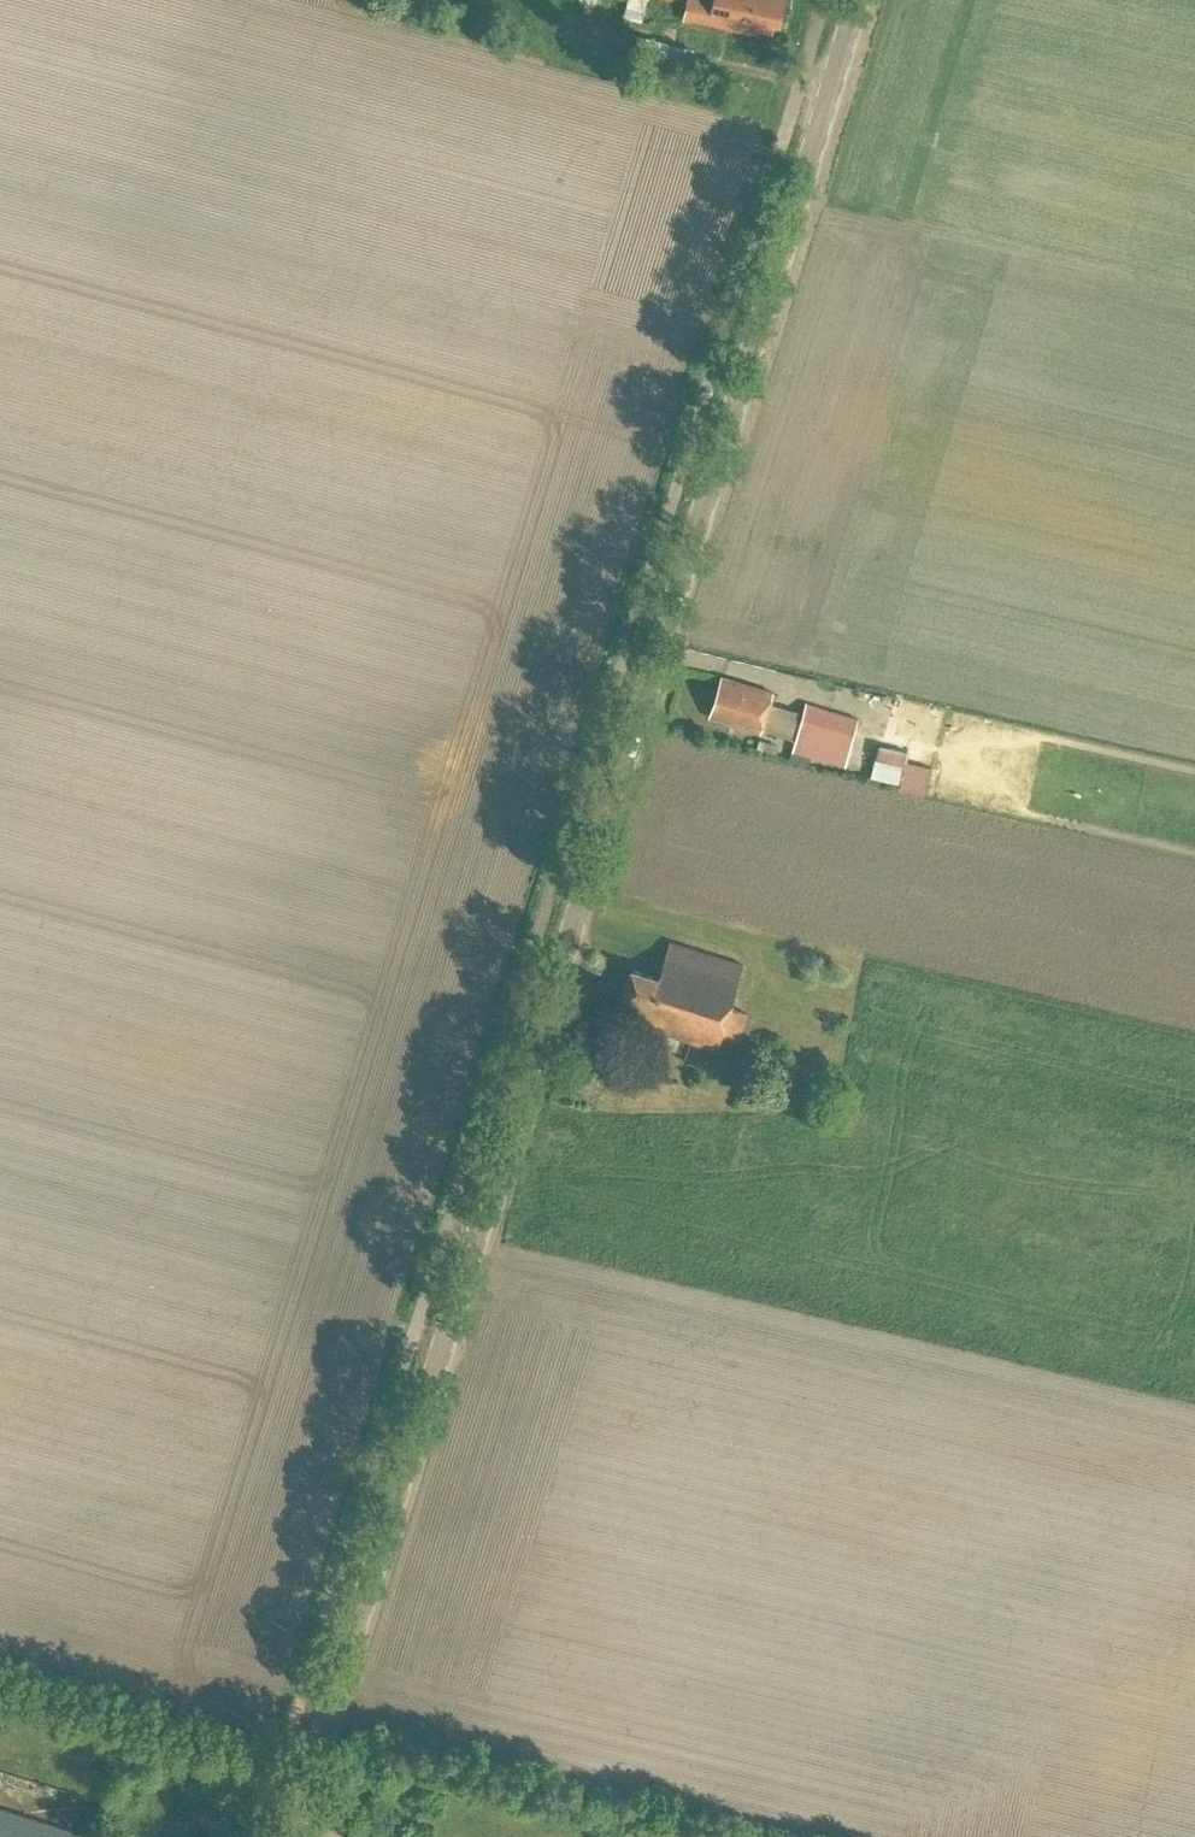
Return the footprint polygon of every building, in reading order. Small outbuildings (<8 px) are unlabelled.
[(624,17),(642,21),(647,0),(628,0),(624,17)] [(790,0),(717,0),(716,1),(711,0),(692,0),(687,18),(758,34),(760,29),(773,32),(775,23),(784,25),(790,0)] [(764,733),(776,692),(725,678),(713,718),(764,733)] [(847,765),(860,720),(808,705),(795,750),(847,765)] [(878,759),(904,765),(907,751),(881,745),(878,759)] [(718,1050),(744,966),(672,944),(661,979),(633,970),(620,1010),(645,1018),(642,1027),(718,1050)] [(93,1836),(0,1809),(0,1836),(93,1836)]
